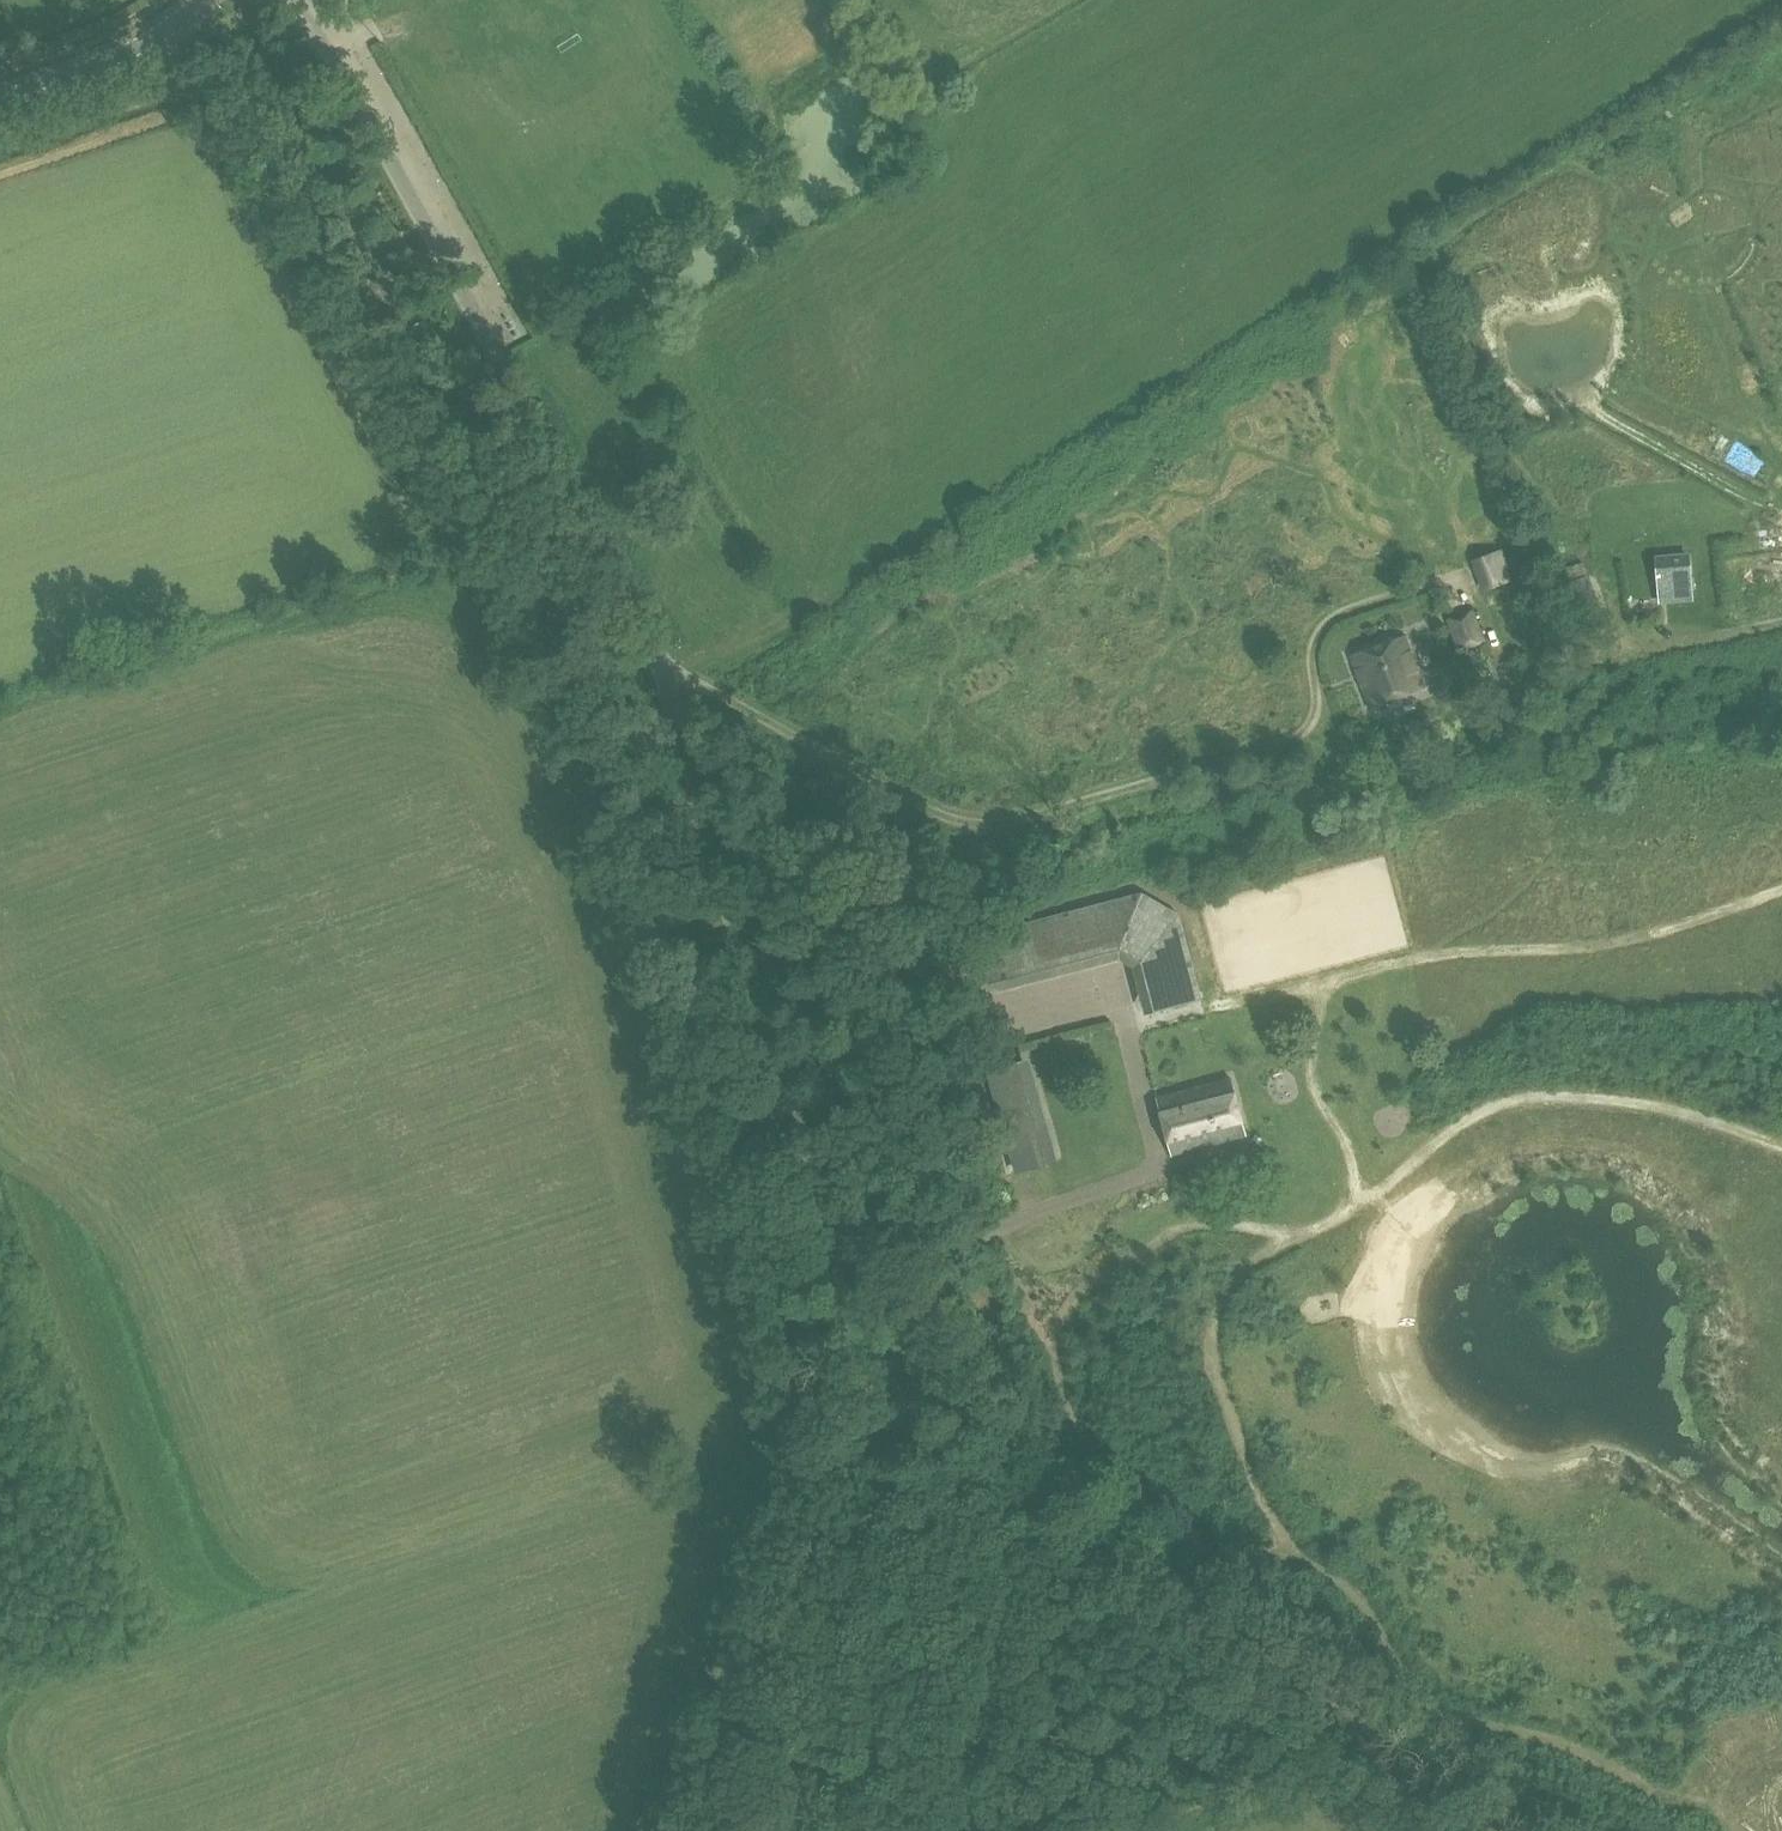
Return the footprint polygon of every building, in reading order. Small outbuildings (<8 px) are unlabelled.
[(1661,592),(1695,589),(1692,556),(1659,559),(1661,592)] [(1448,618),(1458,650),(1486,641),(1475,609),(1448,618)] [(1567,640),(1572,655),(1591,647),(1586,633),(1567,640)] [(1353,655),(1372,707),(1425,687),(1406,636),(1353,655)] [(975,938),(984,974),(1116,940),(1141,954),(1153,1009),(1198,999),(1179,919),(1138,895),(975,938)] [(990,1072),(1018,1170),(1050,1161),(1022,1063),(990,1072)] [(1158,1097),(1173,1154),(1247,1135),(1232,1078),(1158,1097)]
